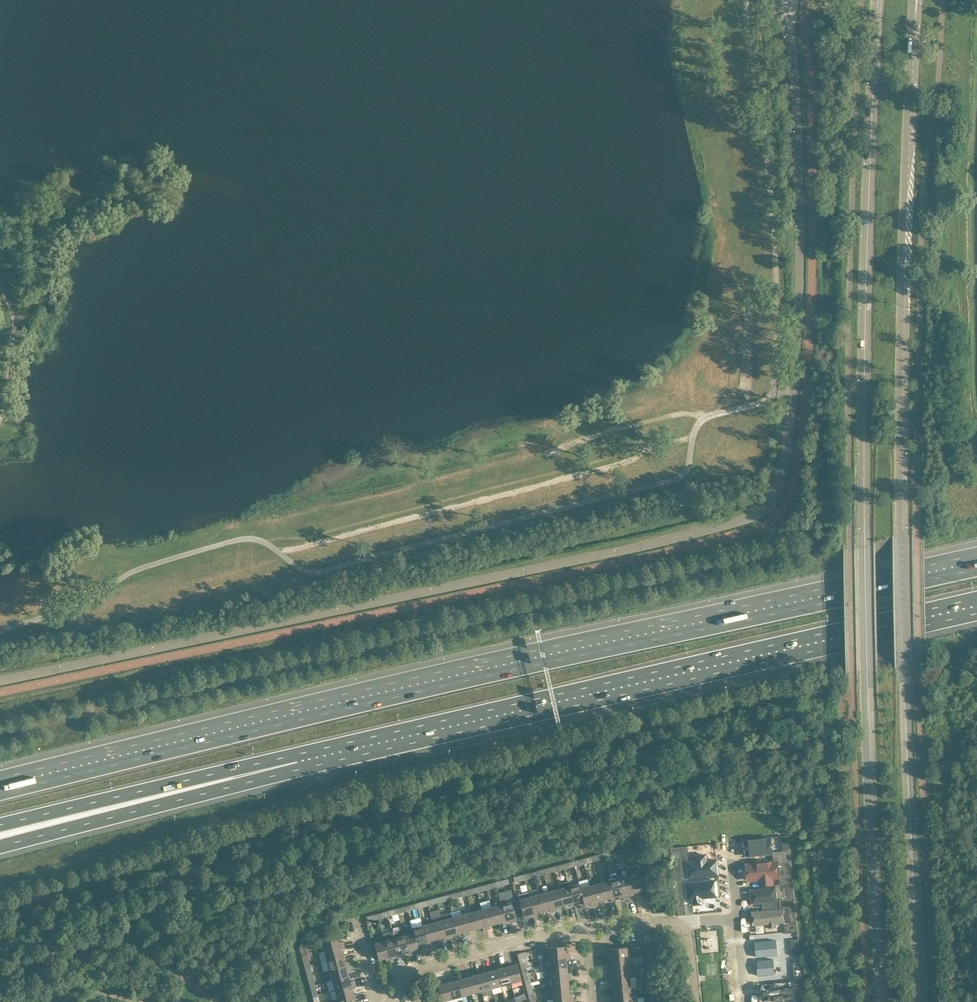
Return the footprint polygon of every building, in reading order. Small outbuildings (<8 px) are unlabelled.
[(782,851),(773,852),(774,861),(779,860),(791,859),(789,835),(781,835),(782,851)] [(622,847),(623,853),(625,855),(634,852),(635,850),(643,848),(643,842),(632,845),(622,847)] [(672,857),(674,881),(682,880),(688,879),(688,877),(687,864),(686,862),(688,862),(687,846),(679,847),(679,857),(672,857)] [(715,863),(714,855),(688,858),(689,865),(690,871),(703,870),(702,864),(715,863)] [(791,859),(779,860),(781,884),(793,883),(791,859)] [(748,863),(749,882),(779,880),(778,861),(748,863)] [(627,867),(629,875),(634,894),(638,893),(637,890),(649,887),(646,873),(640,875),(637,864),(627,867)] [(634,894),(629,875),(627,867),(617,869),(621,885),(624,897),(634,894)] [(609,880),(614,899),(624,897),(621,885),(617,869),(607,872),(609,880)] [(508,878),(495,882),(497,887),(509,883),(508,878)] [(609,880),(599,883),(604,899),(610,897),(611,900),(614,899),(609,880)] [(682,880),(675,881),(678,915),(686,914),(682,880)] [(715,880),(684,883),(686,900),(692,900),(692,906),(700,905),(700,898),(717,897),(715,880)] [(567,881),(557,884),(559,888),(563,905),(570,903),(571,906),(574,905),(569,885),(567,881)] [(578,883),(569,885),(574,905),(584,903),(584,904),(580,888),(578,883)] [(599,883),(590,885),(595,904),(598,904),(597,901),(604,899),(599,883)] [(781,884),(779,884),(781,900),(780,900),(781,908),(788,907),(796,907),(793,883),(781,884)] [(590,885),(580,888),(584,904),(590,902),(591,905),(595,904),(590,885)] [(538,888),(528,891),(529,896),(529,897),(534,916),(538,915),(537,912),(543,910),(539,894),(538,888)] [(559,888),(549,891),(554,910),(557,909),(557,906),(563,905),(559,888)] [(776,888),(750,891),(751,906),(778,903),(776,888)] [(528,891),(518,894),(519,899),(521,906),(523,915),(524,918),(534,916),(529,897),(529,896),(528,891)] [(549,891),(539,894),(543,910),(550,908),(551,911),(554,910),(549,891)] [(501,904),(506,923),(517,921),(510,896),(500,899),(501,904)] [(480,903),(470,906),(472,912),(476,928),(482,926),(483,929),(487,929),(482,909),(480,903)] [(501,904),(491,906),(496,923),(502,921),(503,924),(506,923),(501,904)] [(491,906),(482,909),(487,929),(490,928),(489,925),(496,923),(491,906)] [(789,923),(784,923),(785,933),(790,932),(798,932),(798,931),(797,922),(796,907),(788,907),(789,923)] [(783,909),(751,912),(753,927),(784,924),(783,909)] [(460,910),(451,912),(456,933),(463,932),(464,935),(467,934),(462,914),(461,915),(460,910)] [(451,912),(441,915),(447,939),(451,938),(450,935),(456,933),(451,912)] [(472,912),(462,914),(467,934),(470,933),(469,930),(476,928),(472,912)] [(441,915),(431,918),(432,922),(433,923),(437,939),(437,942),(444,940),(447,939),(441,915)] [(432,922),(422,925),(428,944),(431,943),(430,940),(437,939),(432,922)] [(422,925),(413,928),(414,932),(417,944),(423,942),(424,945),(428,944),(422,925)] [(392,930),(393,932),(398,954),(405,952),(406,955),(409,955),(404,935),(402,928),(392,930)] [(699,931),(702,953),(720,951),(718,929),(699,931)] [(389,939),(384,940),(389,960),(393,959),(392,956),(398,954),(393,932),(388,934),(389,939)] [(414,932),(404,935),(409,955),(413,954),(412,951),(418,949),(414,932)] [(798,932),(790,932),(792,955),(800,954),(798,932)] [(322,940),(324,950),(344,945),(343,941),(340,942),(338,935),(322,940)] [(789,936),(753,939),(754,951),(790,947),(789,936)] [(389,960),(384,940),(374,943),(379,959),(385,957),(386,961),(389,960)] [(324,950),(327,960),(343,955),(341,949),(345,948),(344,945),(324,950)] [(548,947),(549,958),(569,956),(569,952),(565,953),(565,946),(548,947)] [(607,955),(607,959),(627,957),(626,947),(610,948),(610,955),(607,955)] [(525,952),(517,953),(520,963),(525,962),(528,962),(525,952)] [(307,954),(302,956),(305,966),(310,964),(308,960),(311,959),(310,956),(312,956),(312,953),(307,954)] [(327,960),(329,970),(349,964),(348,961),(345,962),(343,955),(327,960)] [(549,958),(541,959),(542,969),(545,969),(550,968),(567,966),(566,960),(569,959),(569,956),(549,958)] [(627,957),(607,959),(608,962),(611,962),(612,969),(628,967),(635,966),(634,956),(627,957)] [(787,958),(758,961),(759,978),(789,976),(787,958)] [(509,962),(506,963),(511,983),(521,980),(517,963),(510,965),(509,962)] [(801,962),(793,963),(794,975),(795,979),(802,979),(801,962)] [(503,967),(497,969),(501,985),(511,983),(506,963),(503,964),(503,967)] [(329,970),(332,979),(348,975),(347,969),(350,968),(349,964),(329,970)] [(550,968),(545,969),(546,978),(551,978),(552,978),(571,976),(571,973),(567,973),(567,966),(550,968)] [(609,975),(609,979),(629,977),(628,967),(612,969),(612,975),(609,975)] [(484,972),(477,974),(482,991),(483,996),(493,993),(491,988),(486,968),(483,969),(484,972)] [(490,968),(486,968),(491,988),(501,985),(497,969),(491,970),(490,968)] [(470,973),(466,974),(472,993),(482,991),(477,974),(471,976),(470,973)] [(464,978),(457,980),(462,996),(472,993),(466,974),(463,975),(464,978)] [(332,979),(335,989),(354,984),(353,981),(350,982),(348,975),(332,979)] [(551,978),(552,988),(568,986),(568,981),(571,980),(571,976),(551,978)] [(613,982),(614,989),(630,987),(629,977),(609,979),(610,983),(613,982)] [(450,978),(447,979),(452,999),(462,996),(457,980),(451,981),(450,978)] [(452,999),(447,979),(444,980),(444,983),(438,985),(442,1001),(452,999)] [(803,979),(795,979),(797,995),(804,994),(803,979)] [(760,986),(762,1001),(779,1001),(793,1000),(791,983),(760,986)] [(335,989),(337,999),(354,995),(352,989),(355,988),(354,984),(335,989)] [(552,988),(553,998),(573,996),(573,993),(569,993),(568,986),(552,988)] [(611,996),(611,999),(637,997),(636,987),(630,987),(614,989),(614,996),(611,996)] [(514,998),(516,1001),(518,1001),(527,998),(524,993),(514,998)]
